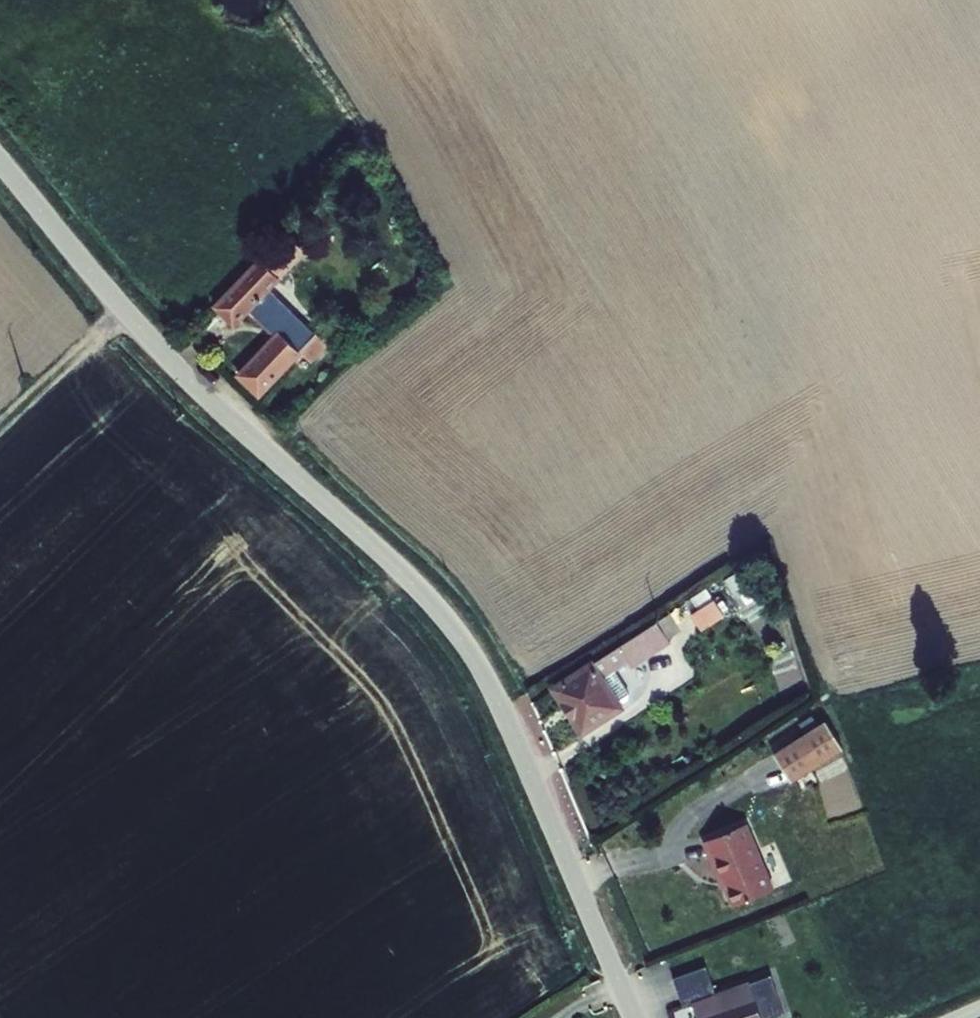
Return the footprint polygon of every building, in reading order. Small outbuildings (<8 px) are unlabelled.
[(330,343),(272,288),(307,251),(286,229),(213,303),(236,325),(249,312),(272,334),(236,372),(261,396),(301,354),(311,363),(330,343)] [(692,612),(713,599),(707,587),(686,601),(692,612)] [(692,612),(691,613),(702,630),(725,615),(715,598),(713,599),(692,612)] [(657,621),(669,638),(682,630),(670,613),(657,621)] [(669,638),(657,621),(594,660),(593,657),(550,686),(581,736),(625,708),(622,704),(604,677),(615,670),(628,662),(631,669),(671,643),(669,638)] [(604,677),(622,704),(629,700),(630,693),(615,670),(604,677)] [(826,719),(777,752),(793,781),(844,748),(826,719)] [(779,755),(741,775),(753,798),(791,778),(779,755)] [(776,888),(748,823),(702,841),(722,889),(724,887),(733,907),(776,888)] [(692,1001),(716,993),(706,966),(673,978),(684,1007),(693,1004),(692,1001)] [(751,983),(762,1017),(771,1017),(785,1013),(771,975),(751,983)] [(692,1001),(693,1004),(697,1017),(762,1017),(751,983),(750,980),(716,993),(692,1001)]
